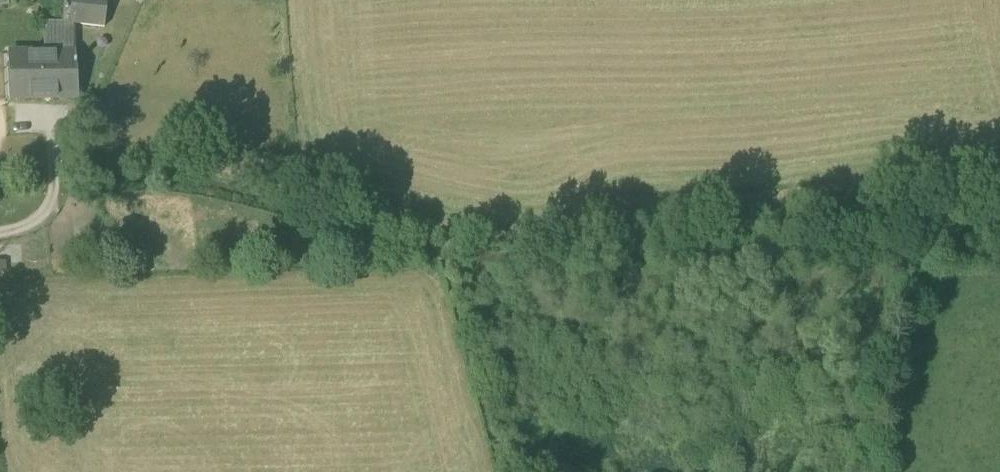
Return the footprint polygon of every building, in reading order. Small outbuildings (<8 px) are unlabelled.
[(46,51),(73,50),(76,23),(105,25),(107,0),(66,0),(64,21),(49,19),(46,51)] [(12,53),(14,100),(75,97),(73,50),(46,51),(12,53)]
